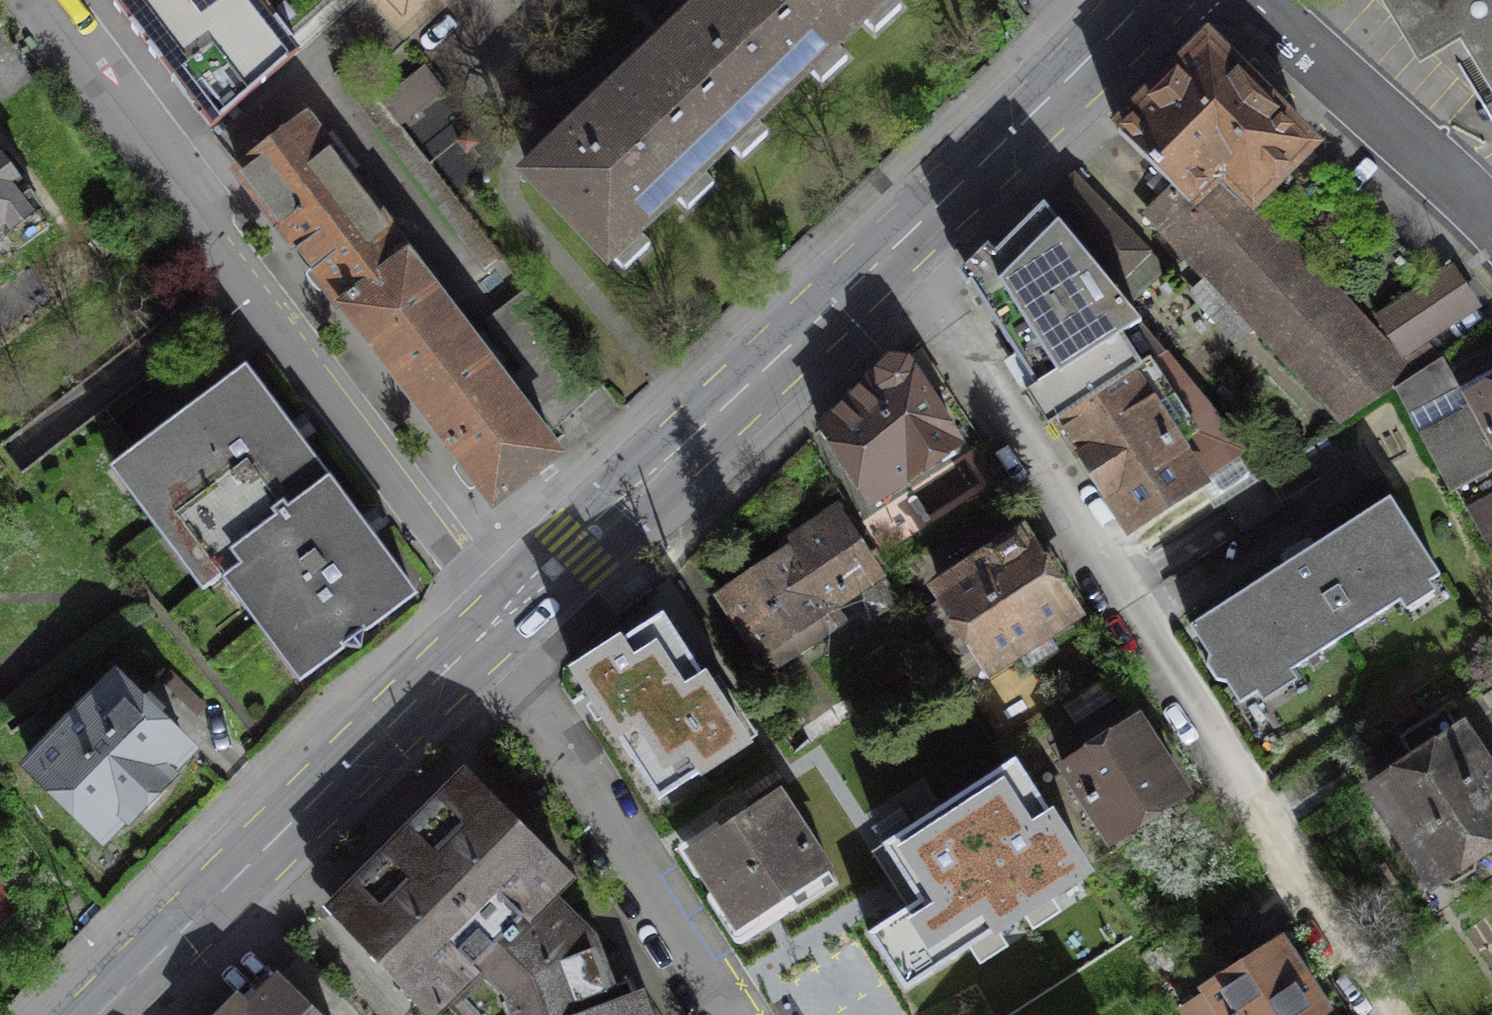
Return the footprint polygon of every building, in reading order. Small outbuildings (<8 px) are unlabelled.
[(211,143),(295,67),(261,21),(284,0),(105,0),(190,115),(211,143)] [(648,63),(725,143),(833,39),(794,0),(715,0),(648,63)] [(833,39),(867,6),(868,7),(875,0),(794,0),(833,39)] [(1418,63),(1461,38),(1491,91),(1491,0),(1380,0),(1418,63)] [(1216,49),(1200,49),(1117,130),(1173,186),(1146,212),(1344,421),(1394,386),(1413,373),(1252,199),(1309,144),(1216,49)] [(648,63),(531,174),(602,248),(630,224),(634,229),(725,143),(648,63)] [(304,122),(241,172),(317,272),(461,461),(491,503),(556,451),(304,122)] [(0,157),(0,239),(7,234),(18,248),(49,225),(39,212),(41,210),(0,157)] [(1074,175),(1044,205),(1119,278),(1147,250),(1108,210),(1074,175)] [(1027,222),(969,280),(1057,417),(1063,419),(1163,351),(1044,205),(1027,222)] [(1476,302),(1450,267),(1376,318),(1403,353),(1476,302)] [(1063,419),(1133,527),(1247,451),(1163,351),(1063,419)] [(1409,417),(1459,389),(1440,357),(1394,386),(1409,417)] [(960,442),(906,361),(888,361),(821,426),(871,501),(960,442)] [(326,476),(244,368),(131,453),(222,573),(239,560),(286,524),(277,512),(326,476)] [(1474,394),(1479,403),(1418,434),(1450,491),(1491,468),(1491,384),(1474,394)] [(286,524),(239,560),(319,665),(343,647),(362,648),(365,630),(412,593),(326,476),(277,512),(286,524)] [(1390,497),(1189,626),(1207,652),(1207,667),(1218,682),(1226,681),(1239,703),(1439,574),(1390,497)] [(839,513),(720,593),(772,669),(860,610),(867,621),(898,600),(839,513)] [(992,554),(941,588),(992,666),(1071,614),(1017,532),(990,550),(992,554)] [(573,672),(657,808),(747,752),(664,617),(573,672)] [(187,747),(116,678),(32,764),(103,833),(127,809),(130,812),(167,773),(164,770),(187,747)] [(1442,707),(1398,736),(1414,759),(1373,788),(1435,879),(1439,876),(1443,882),(1457,883),(1476,869),(1479,858),(1475,852),(1491,840),(1491,780),(1442,707)] [(1138,721),(1065,768),(1111,838),(1183,791),(1138,721)] [(337,911),(346,912),(372,938),(371,939),(425,993),(423,995),(433,1005),(451,987),(541,896),(559,879),(468,789),(469,779),(457,779),(457,788),(438,808),(427,809),(428,818),(405,841),(394,840),(395,851),(376,869),(366,869),(366,879),(346,899),(338,898),(337,911)] [(725,829),(690,851),(737,922),(786,890),(797,906),(835,881),(778,795),(749,814),(742,803),(718,819),(725,829)] [(637,1003),(612,1012),(587,942),(541,896),(451,987),(475,1012),(498,1003),(503,1014),(641,1014),(637,1003)] [(1278,940),(1206,987),(1209,991),(1181,1010),(1184,1014),(1316,1014),(1324,1010),(1278,940)] [(218,1014),(316,1014),(278,978),(247,1009),(235,997),(218,1014)]
